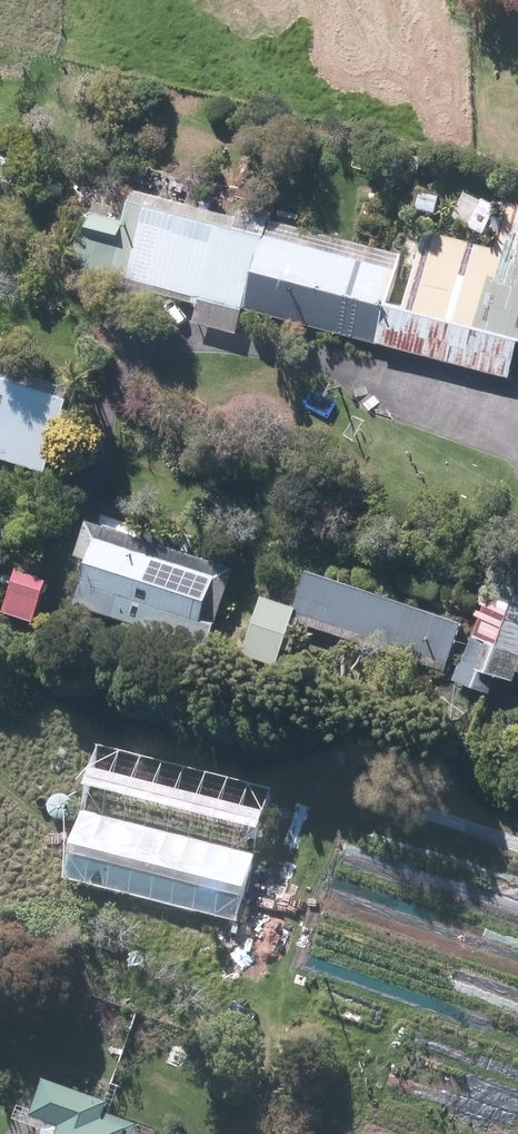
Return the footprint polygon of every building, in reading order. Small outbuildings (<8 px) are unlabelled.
[(20,188),(33,154),(10,144),(0,168),(0,180),(20,188)] [(414,171),(424,173),(428,160),(418,157),(414,171)] [(516,381),(517,374),(517,205),(425,180),(405,256),(274,221),(273,226),(140,192),(131,225),(91,214),(76,272),(204,306),(200,324),(249,338),(256,312),(516,381)] [(56,383),(0,364),(0,458),(49,475),(74,401),(52,394),(56,383)] [(80,606),(214,649),(240,570),(92,521),(81,556),(94,561),(80,606)] [(495,693),(501,678),(517,684),(517,567),(506,563),(481,635),(495,639),(477,687),(495,693)] [(6,618),(37,626),(49,580),(18,571),(6,618)] [(300,621),(452,672),(468,623),(314,572),(302,607),(268,597),(249,656),(284,668),(300,621)] [(70,877),(243,923),(278,790),(105,744),(70,877)] [(159,1129),(112,1113),(116,1102),(50,1079),(38,1111),(25,1106),(20,1119),(49,1130),(48,1133),(157,1133),(159,1129)]
